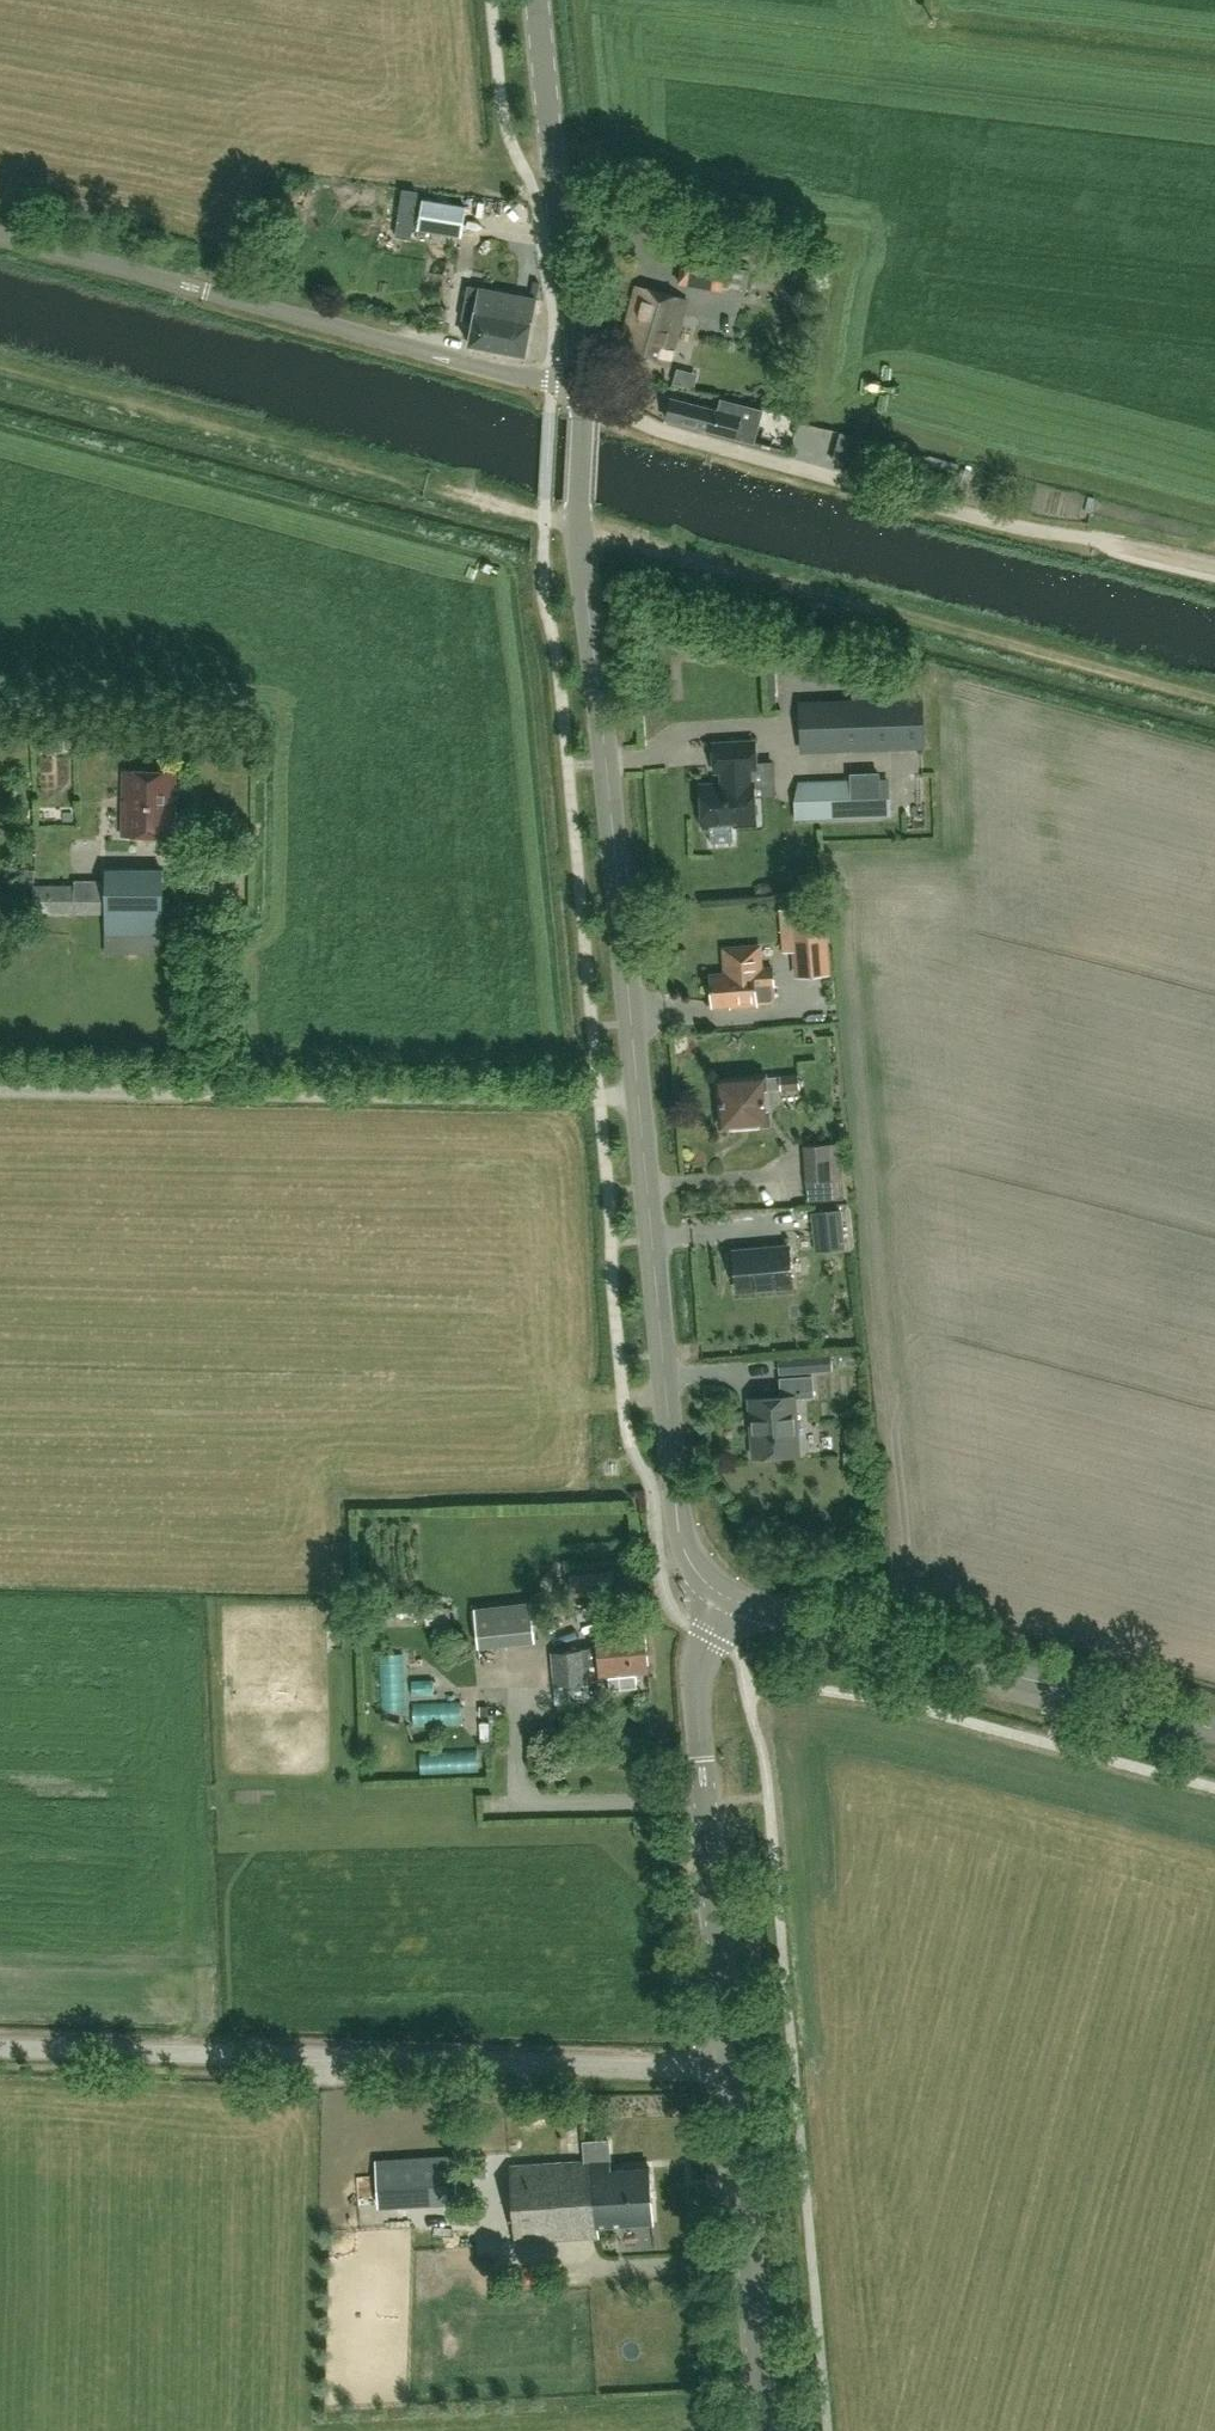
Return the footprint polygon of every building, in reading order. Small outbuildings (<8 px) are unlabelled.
[(311,208),(313,188),(298,186),(296,207),(311,208)] [(466,207),(422,199),(417,229),(461,236),(466,207)] [(679,282),(721,288),(721,289),(746,293),(749,271),(726,267),(726,265),(725,265),(726,262),(683,255),(679,282)] [(638,286),(619,353),(669,367),(687,300),(638,286)] [(472,324),(468,345),(525,355),(534,299),(465,288),(460,322),(472,324)] [(764,410),(749,406),(722,399),(719,411),(672,399),(667,418),(734,435),(733,436),(756,442),(764,410)] [(901,448),(861,439),(854,465),(894,475),(901,448)] [(913,454),(910,467),(927,472),(931,459),(913,454)] [(920,699),(800,703),(802,752),(922,749),(920,699)] [(704,826),(756,823),(754,782),(751,783),(750,768),(756,768),(755,742),(714,744),(715,771),(722,770),(723,784),(702,785),(704,826)] [(123,836),(174,837),(175,773),(124,772),(123,836)] [(889,779),(879,780),(805,783),(807,819),(881,816),(890,816),(889,779)] [(163,953),(163,927),(163,872),(106,872),(106,886),(34,886),(34,915),(106,915),(106,934),(104,952),(163,953)] [(832,974),(826,905),(789,908),(795,977),(832,974)] [(723,951),(725,975),(710,976),(712,1005),(730,1004),(730,1006),(756,1005),(756,1003),(770,1002),(773,999),(772,985),(774,985),(773,970),(759,971),(758,949),(723,951)] [(723,1126),(768,1122),(765,1089),(800,1086),(799,1073),(764,1076),(719,1080),(723,1126)] [(844,1199),(843,1178),(840,1143),(805,1146),(807,1181),(808,1201),(844,1199)] [(844,1248),(841,1210),(812,1213),(816,1251),(844,1248)] [(788,1247),(734,1252),(734,1257),(729,1257),(730,1276),(736,1276),(737,1290),(792,1285),(788,1247)] [(832,1370),(831,1355),(779,1359),(780,1374),(832,1370)] [(812,1376),(780,1378),(781,1397),(749,1399),(753,1457),(799,1454),(795,1397),(813,1396),(812,1376)] [(859,1456),(843,1457),(844,1470),(859,1470),(859,1456)] [(531,1601),(475,1607),(479,1648),(535,1642),(531,1601)] [(425,1607),(426,1626),(450,1624),(447,1605),(425,1607)] [(597,1648),(584,1649),(551,1653),(555,1687),(556,1687),(558,1702),(587,1701),(585,1683),(588,1683),(587,1677),(608,1675),(610,1690),(638,1687),(636,1672),(649,1671),(644,1629),(595,1634),(597,1648)] [(387,1713),(413,1712),(411,1659),(384,1660),(387,1713)] [(466,1712),(463,1702),(447,1707),(438,1677),(415,1684),(426,1723),(466,1712)] [(598,2236),(598,2225),(653,2221),(649,2166),(599,2169),(598,2159),(609,2158),(608,2139),(583,2141),(584,2160),(509,2165),(514,2242),(598,2236)] [(376,2161),(379,2204),(457,2199),(455,2156),(376,2161)]
